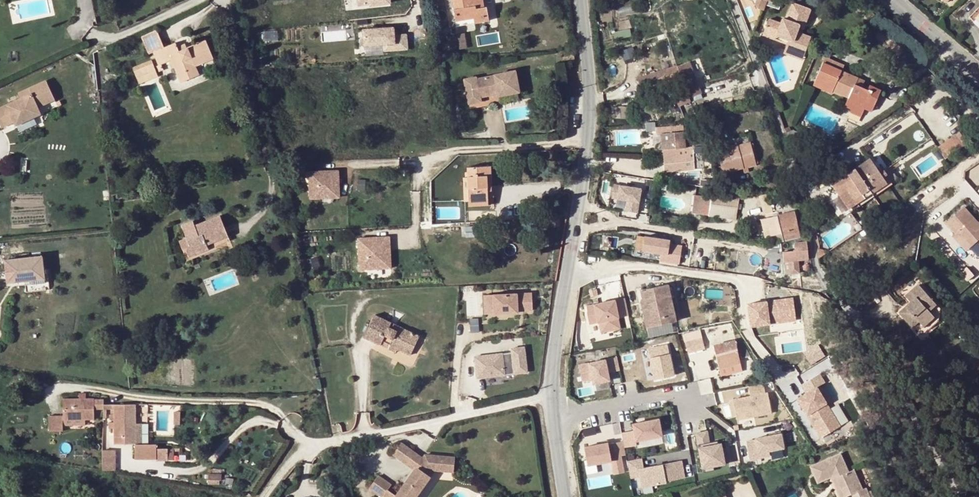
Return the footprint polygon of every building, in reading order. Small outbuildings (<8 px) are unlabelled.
[(455,19),(473,17),(474,22),(488,19),(486,6),(483,7),(482,0),(452,0),(455,19)] [(777,2),(777,0),(758,0),(756,6),(768,9),(770,0),(777,2)] [(809,20),(810,16),(813,10),(818,12),(823,0),(821,0),(797,0),(794,7),(790,6),(788,10),(777,5),(774,11),(786,16),(783,22),(795,27),(793,30),(792,34),(810,43),(818,24),(809,20)] [(774,11),(770,20),(782,25),(786,16),(774,11)] [(783,22),(782,25),(793,30),(795,27),(783,22)] [(393,27),(362,29),(363,45),(383,44),(383,50),(407,49),(406,34),(393,35),(393,27)] [(157,30),(141,36),(148,55),(152,53),(157,66),(170,61),(179,83),(198,76),(195,67),(212,60),(204,40),(178,51),(175,44),(165,49),(157,30)] [(810,43),(792,34),(790,38),(809,46),(810,43)] [(574,62),(572,49),(560,50),(561,62),(574,62)] [(700,57),(693,59),(696,69),(703,68),(700,57)] [(825,58),(823,62),(842,70),(844,65),(825,58)] [(842,70),(823,62),(814,85),(832,92),(833,90),(849,97),(849,99),(855,102),(852,109),(851,112),(861,116),(865,108),(872,93),(867,90),(861,87),(855,85),(857,79),(841,72),(842,70)] [(682,64),(637,79),(641,91),(686,76),(682,64)] [(151,65),(132,72),(136,82),(155,73),(151,65)] [(494,94),(495,94),(494,91),(500,90),(500,94),(521,91),(517,71),(497,74),(497,76),(478,79),(477,77),(466,79),(471,103),(482,101),(481,96),(494,94)] [(155,73),(136,82),(137,84),(156,77),(155,73)] [(863,82),(857,79),(855,85),(861,87),(863,82)] [(1,127),(14,122),(16,126),(41,114),(38,107),(54,100),(45,81),(28,88),(31,93),(0,108),(0,125),(1,127)] [(869,85),(867,90),(872,93),(865,108),(871,112),(881,90),(869,85)] [(18,92),(21,98),(31,93),(28,88),(18,92)] [(687,93),(676,98),(679,105),(690,100),(687,93)] [(495,102),(494,94),(481,96),(482,101),(483,104),(495,102)] [(655,98),(649,102),(654,111),(660,107),(655,98)] [(46,110),(58,104),(56,99),(43,105),(46,110)] [(855,102),(849,99),(845,106),(852,109),(855,102)] [(647,125),(648,133),(659,132),(659,124),(647,125)] [(685,131),(661,133),(662,150),(667,150),(669,171),(695,169),(693,148),(686,148),(685,131)] [(967,144),(959,132),(937,148),(945,159),(967,144)] [(834,143),(816,135),(813,143),(814,144),(812,148),(817,150),(819,146),(826,149),(834,143)] [(717,143),(720,151),(730,148),(728,140),(717,143)] [(730,148),(720,151),(714,153),(715,159),(721,158),(725,172),(743,168),(748,166),(756,164),(751,143),(730,148)] [(826,149),(819,146),(817,150),(823,153),(832,147),(834,143),(826,149)] [(873,156),(869,159),(880,174),(884,171),(873,156)] [(880,174),(869,159),(840,178),(857,203),(886,184),(880,174)] [(466,167),(467,177),(468,200),(468,202),(488,201),(487,187),(491,187),(490,166),(466,167)] [(338,171),(309,172),(310,194),(332,193),(332,197),(339,197),(338,171)] [(892,171),(887,175),(892,183),(898,179),(892,171)] [(832,184),(849,210),(857,203),(840,178),(832,184)] [(641,188),(614,183),(612,196),(628,199),(626,210),(637,212),(641,188)] [(761,193),(765,212),(774,211),(771,192),(761,193)] [(693,213),(701,214),(703,196),(695,195),(693,213)] [(712,197),(703,196),(701,214),(710,215),(712,197)] [(978,223),(965,207),(947,223),(956,233),(970,248),(978,240),(978,223)] [(784,240),(800,237),(801,237),(794,211),(761,219),(765,237),(782,233),(784,240)] [(184,238),(177,241),(180,250),(184,249),(188,259),(207,252),(205,246),(226,238),(217,217),(194,225),(193,221),(180,226),(184,238)] [(478,226),(465,227),(466,235),(478,234),(478,226)] [(970,248),(956,233),(952,236),(966,251),(970,248)] [(374,237),(358,238),(359,270),(376,269),(375,251),(374,237)] [(389,237),(374,237),(375,251),(390,250),(389,237)] [(670,242),(644,238),(642,252),(661,254),(659,262),(679,265),(682,248),(669,246),(670,242)] [(805,241),(793,243),(794,252),(795,260),(798,260),(807,259),(805,241)] [(390,250),(375,251),(376,269),(391,268),(390,250)] [(817,254),(818,259),(825,254),(816,250),(817,254)] [(795,260),(794,252),(780,253),(781,275),(799,274),(798,260),(795,260)] [(42,256),(5,260),(7,282),(31,280),(32,284),(45,283),(42,256)] [(669,285),(647,290),(649,298),(642,300),(640,300),(646,328),(667,323),(666,320),(676,317),(669,285)] [(532,289),(493,292),(494,311),(518,309),(518,308),(533,307),(532,289)] [(649,298),(647,290),(640,292),(642,300),(649,298)] [(493,292),(484,292),(485,311),(494,311),(493,292)] [(755,325),(798,318),(795,295),(752,301),(755,325)] [(948,316),(929,295),(915,308),(921,314),(910,324),(923,338),(930,332),(938,342),(949,332),(948,316)] [(587,306),(587,315),(590,324),(600,322),(602,332),(621,328),(619,318),(629,315),(626,298),(587,306)] [(388,326),(390,322),(373,314),(363,336),(388,348),(390,345),(396,348),(410,355),(419,336),(395,325),(394,328),(388,326)] [(478,316),(470,316),(471,330),(479,329),(478,316)] [(667,323),(646,328),(648,338),(674,332),(672,322),(667,323)] [(783,331),(785,341),(805,338),(804,328),(783,331)] [(702,338),(686,342),(688,353),(705,350),(702,338)] [(715,346),(719,367),(740,363),(735,341),(715,346)] [(652,345),(657,378),(678,375),(673,342),(652,345)] [(820,342),(806,351),(814,364),(828,355),(820,342)] [(512,352),(474,356),(477,378),(527,372),(524,347),(511,348),(512,352)] [(649,347),(641,349),(650,379),(658,377),(649,347)] [(620,370),(617,356),(579,364),(582,380),(592,378),(593,383),(609,380),(608,372),(620,370)] [(740,363),(719,367),(721,376),(742,371),(740,363)] [(819,374),(801,385),(806,393),(797,399),(821,438),(840,426),(817,387),(825,383),(819,374)] [(699,379),(701,393),(714,391),(711,377),(699,379)] [(765,394),(763,384),(748,386),(750,396),(732,399),(736,420),(771,413),(767,393),(765,394)] [(62,415),(62,421),(85,421),(94,421),(94,411),(103,411),(103,406),(102,400),(94,400),(94,398),(86,399),(79,399),(61,399),(62,415)] [(135,406),(114,406),(112,411),(113,414),(113,420),(113,422),(113,428),(114,446),(135,446),(136,446),(136,430),(135,406)] [(49,415),(49,431),(62,431),(62,428),(62,421),(62,415),(49,415)] [(635,441),(661,436),(658,419),(632,423),(633,432),(621,435),(622,441),(623,447),(636,445),(635,441)] [(706,432),(695,434),(702,468),(712,466),(728,463),(725,448),(721,449),(720,444),(717,445),(709,446),(708,442),(706,432)] [(768,451),(783,449),(780,433),(768,435),(769,436),(755,439),(755,440),(746,442),(749,460),(769,457),(768,451)] [(608,442),(585,446),(588,464),(597,463),(612,460),(614,473),(623,472),(620,455),(625,454),(623,447),(622,441),(608,443),(608,442)] [(393,455),(408,465),(416,453),(401,443),(393,455)] [(136,446),(135,446),(135,460),(157,460),(156,446),(147,446),(141,446),(136,446)] [(102,450),(102,471),(116,471),(116,450),(102,450)] [(408,465),(414,470),(416,467),(423,458),(416,453),(408,465)] [(425,454),(423,458),(416,467),(414,470),(395,496),(388,490),(392,485),(378,475),(369,488),(382,496),(416,496),(430,477),(429,476),(433,470),(454,472),(455,457),(425,454)] [(838,456),(808,469),(815,485),(832,478),(840,496),(849,492),(851,496),(866,496),(865,494),(863,490),(859,491),(850,472),(845,474),(838,456)] [(641,458),(626,460),(629,479),(640,477),(642,488),(665,483),(665,481),(683,478),(680,461),(642,467),(641,458)] [(588,464),(586,465),(587,473),(598,471),(597,463),(588,464)]
